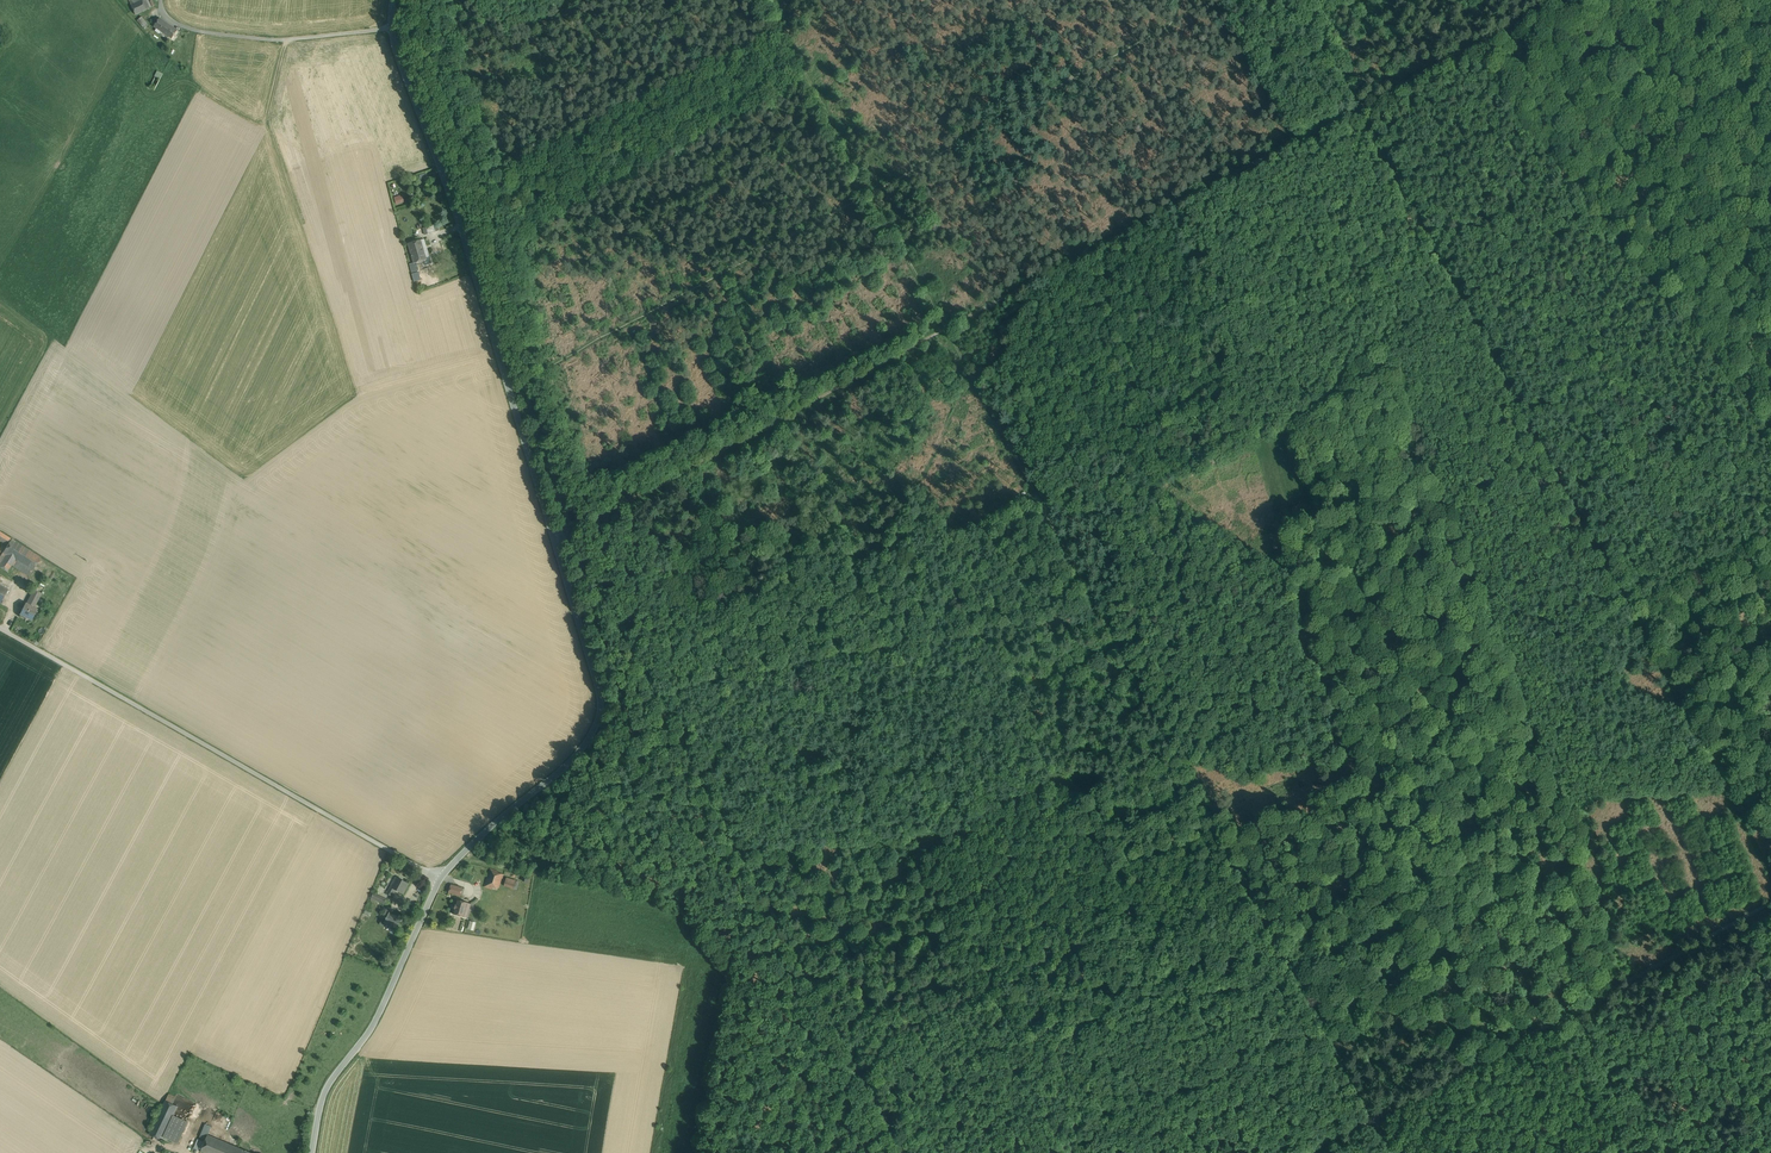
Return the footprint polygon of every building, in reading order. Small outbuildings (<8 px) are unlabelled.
[(133,0),(129,0),(136,15),(146,10),(142,1),(142,0),(134,0),(133,0)] [(142,1),(146,10),(152,7),(148,0),(144,0),(142,1)] [(169,24),(160,18),(154,27),(172,39),(178,30),(169,24)] [(144,20),(140,24),(145,29),(149,26),(144,20)] [(405,202),(402,195),(395,198),(397,205),(405,202)] [(436,232),(434,225),(426,228),(428,234),(436,232)] [(424,239),(421,240),(426,258),(427,260),(427,261),(431,260),(424,239)] [(426,258),(421,240),(408,244),(414,263),(416,263),(417,265),(425,263),(424,261),(427,260),(426,258)] [(416,263),(414,263),(410,264),(413,276),(420,274),(419,271),(418,271),(417,265),(416,263)] [(0,532),(0,540),(8,545),(12,539),(0,532)] [(41,558),(12,539),(8,545),(3,553),(6,554),(16,561),(32,571),(41,558)] [(6,554),(0,563),(0,567),(8,572),(12,566),(16,561),(6,554)] [(16,561),(12,566),(29,576),(32,571),(16,561)] [(0,604),(8,589),(0,585),(0,604)] [(34,590),(28,601),(35,605),(41,594),(34,590)] [(27,604),(26,604),(20,614),(32,620),(37,610),(34,608),(27,604)] [(498,871),(490,869),(484,887),(492,890),(493,886),(499,888),(501,878),(502,879),(504,875),(498,873),(498,871)] [(390,887),(395,889),(403,894),(408,883),(395,877),(390,887)] [(516,881),(507,878),(504,886),(513,889),(516,881)] [(463,888),(451,884),(448,893),(460,897),(463,888)] [(390,901),(373,893),(371,898),(388,906),(390,901)] [(468,903),(457,900),(453,914),(464,917),(468,903)] [(402,919),(389,913),(386,919),(385,923),(394,927),(397,928),(402,919)] [(386,919),(383,917),(380,923),(393,929),(394,927),(385,923),(386,919)] [(169,1093),(166,1101),(174,1104),(177,1097),(169,1093)] [(163,1137),(174,1115),(178,1106),(174,1104),(166,1101),(150,1134),(162,1140),(163,1137)] [(174,1115),(163,1137),(177,1144),(188,1122),(174,1115)] [(200,1137),(206,1139),(208,1135),(211,1127),(205,1124),(200,1137)] [(112,1137),(125,1144),(130,1135),(117,1128),(112,1137)] [(208,1135),(206,1139),(204,1142),(201,1151),(205,1152),(233,1152),(236,1147),(208,1135)] [(194,1148),(201,1151),(204,1142),(198,1139),(194,1148)]
